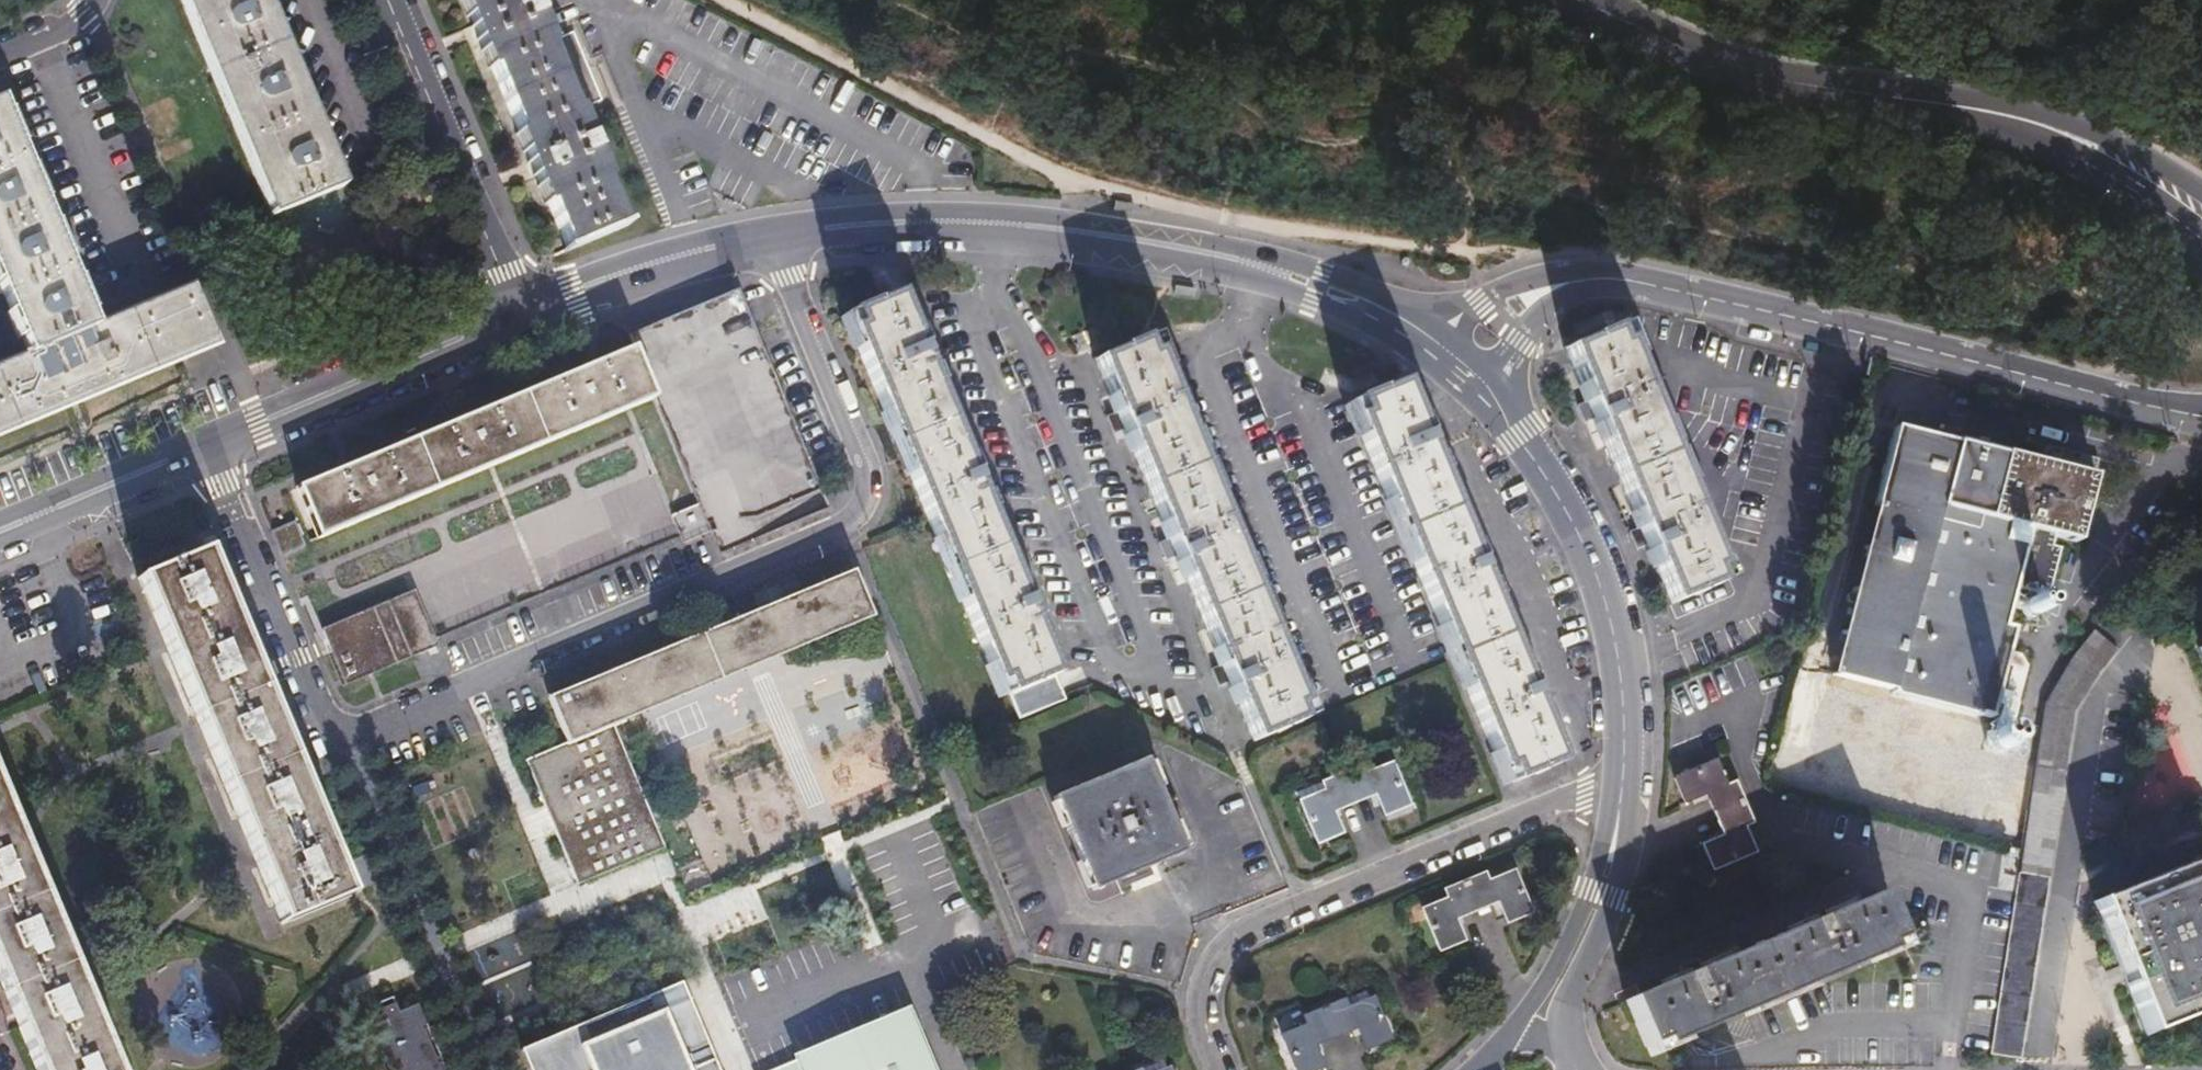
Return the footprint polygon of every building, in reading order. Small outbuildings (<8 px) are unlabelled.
[(285,0),(199,0),(288,216),(361,185),(285,0)] [(469,24),(472,33),(530,170),(565,253),(624,229),(593,155),(576,114),(548,47),(528,0),(459,0),(469,24)] [(555,44),(548,47),(576,114),(584,110),(605,101),(577,35),(555,44)] [(0,95),(0,303),(22,354),(99,322),(3,94),(0,95)] [(69,406),(80,401),(179,360),(215,345),(189,284),(99,322),(22,354),(0,363),(0,435),(69,406)] [(736,286),(628,332),(633,343),(655,395),(701,501),(676,510),(682,525),(689,541),(713,531),(722,551),(830,506),(736,286)] [(1009,692),(1055,673),(1035,625),(1028,607),(972,474),(964,456),(929,371),(921,352),(896,294),(850,313),(856,328),(850,331),(929,518),(997,680),(1003,677),(1009,692)] [(1609,330),(1564,349),(1587,402),(1593,418),(1640,528),(1647,544),(1672,603),(1718,584),(1712,569),(1717,567),(1622,342),(1615,345),(1609,330)] [(1226,681),(1252,743),(1301,723),(1293,702),(1300,700),(1156,352),(1147,355),(1140,339),(1093,358),(1115,411),(1122,427),(1168,539),(1174,555),(1220,665),(1226,681)] [(655,395),(633,343),(571,369),(455,418),(360,459),(300,484),(320,536),(624,408),(655,395)] [(935,368),(927,349),(924,351),(921,352),(929,371),(935,368)] [(1515,759),(1522,776),(1563,759),(1543,711),(1536,695),(1491,586),(1483,569),(1437,459),(1430,441),(1405,382),(1360,401),(1365,413),(1360,415),(1506,763),(1515,759)] [(1593,418),(1587,402),(1577,406),(1584,422),(1588,420),(1593,418)] [(1122,427),(1115,411),(1108,414),(1115,430),(1118,429),(1122,427)] [(627,417),(607,424),(614,445),(634,437),(627,417)] [(1445,456),(1438,438),(1433,440),(1430,441),(1437,459),(1445,456)] [(979,472),(971,453),(968,455),(964,456),(972,474),(979,472)] [(292,523),(272,532),(282,552),(301,543),(292,523)] [(1647,544),(1640,528),(1631,532),(1637,548),(1642,546),(1647,544)] [(2051,589),(2059,542),(2034,537),(2026,584),(2051,589)] [(1174,555),(1168,539),(1161,542),(1167,558),(1171,556),(1174,555)] [(204,551),(139,578),(283,922),(348,895),(342,880),(338,871),(303,788),(301,782),(272,714),(259,683),(243,645),(207,558),(204,551)] [(1868,560),(1838,676),(1894,690),(1893,692),(1984,716),(1984,713),(1997,716),(2018,636),(2003,632),(2012,597),(1868,560)] [(1498,583),(1491,565),(1487,567),(1483,569),(1491,586),(1498,583)] [(569,745),(526,763),(577,886),(663,850),(612,725),(641,713),(783,654),(873,618),(854,571),(549,697),(569,745)] [(416,593),(324,631),(335,658),(346,684),(368,675),(373,673),(412,657),(438,646),(431,628),(416,593)] [(1042,622),(1035,604),(1031,605),(1028,607),(1035,625),(1042,622)] [(2019,871),(2051,876),(2072,750),(2074,732),(2079,708),(2094,684),(2121,648),(2094,627),(2069,660),(2055,685),(2045,702),(2044,710),(2019,871)] [(1226,681),(1220,665),(1213,668),(1219,684),(1226,681)] [(1020,718),(1066,699),(1058,679),(1055,673),(1009,692),(1020,718)] [(1553,707),(1547,691),(1541,693),(1536,695),(1543,711),(1553,707)] [(1717,754),(1673,772),(1684,799),(1707,789),(1725,831),(1703,841),(1713,866),(1756,848),(1746,823),(1754,820),(1736,777),(1728,781),(1717,754)] [(1145,761),(1056,798),(1057,803),(1051,805),(1062,833),(1069,830),(1080,858),(1074,861),(1085,888),(1092,885),(1094,891),(1127,878),(1130,886),(1144,880),(1152,877),(1148,869),(1184,854),(1182,850),(1189,848),(1177,820),(1171,823),(1158,793),(1165,790),(1153,762),(1147,765),(1145,761)] [(1326,788),(1299,798),(1317,843),(1345,832),(1337,812),(1340,811),(1372,798),(1376,796),(1384,817),(1412,806),(1394,761),(1366,772),(1363,765),(1323,781),(1326,788)] [(16,1020),(36,1069),(113,1069),(0,800),(0,983),(16,1020)] [(2201,1013),(2201,877),(2197,864),(2098,905),(2125,971),(2131,988),(2150,1034),(2201,1013)] [(1449,900),(1427,910),(1445,951),(1466,942),(1469,941),(1460,918),(1499,901),(1509,924),(1534,914),(1516,873),(1493,883),(1486,871),(1445,889),(1449,900)] [(2023,1057),(2051,876),(2019,871),(1991,1052),(2023,1057)] [(1879,893),(1823,916),(1818,904),(1809,908),(1802,911),(1807,923),(1698,968),(1692,955),(1683,959),(1675,962),(1680,975),(1624,998),(1646,1050),(1900,944),(1879,893)] [(522,1046),(532,1069),(720,1069),(683,980),(522,1046)] [(1365,989),(1342,998),(1347,1006),(1369,997),(1365,989)] [(1282,1033),(1298,1069),(1319,1069),(1323,1068),(1313,1047),(1360,1027),(1369,1048),(1390,1039),(1372,996),(1369,997),(1347,1006),(1342,998),(1301,1015),(1306,1025),(1282,1033)] [(358,1018),(380,1069),(442,1069),(417,1007),(396,1016),(392,1004),(358,1018)] [(761,1069),(930,1069),(904,1010),(761,1069)]
